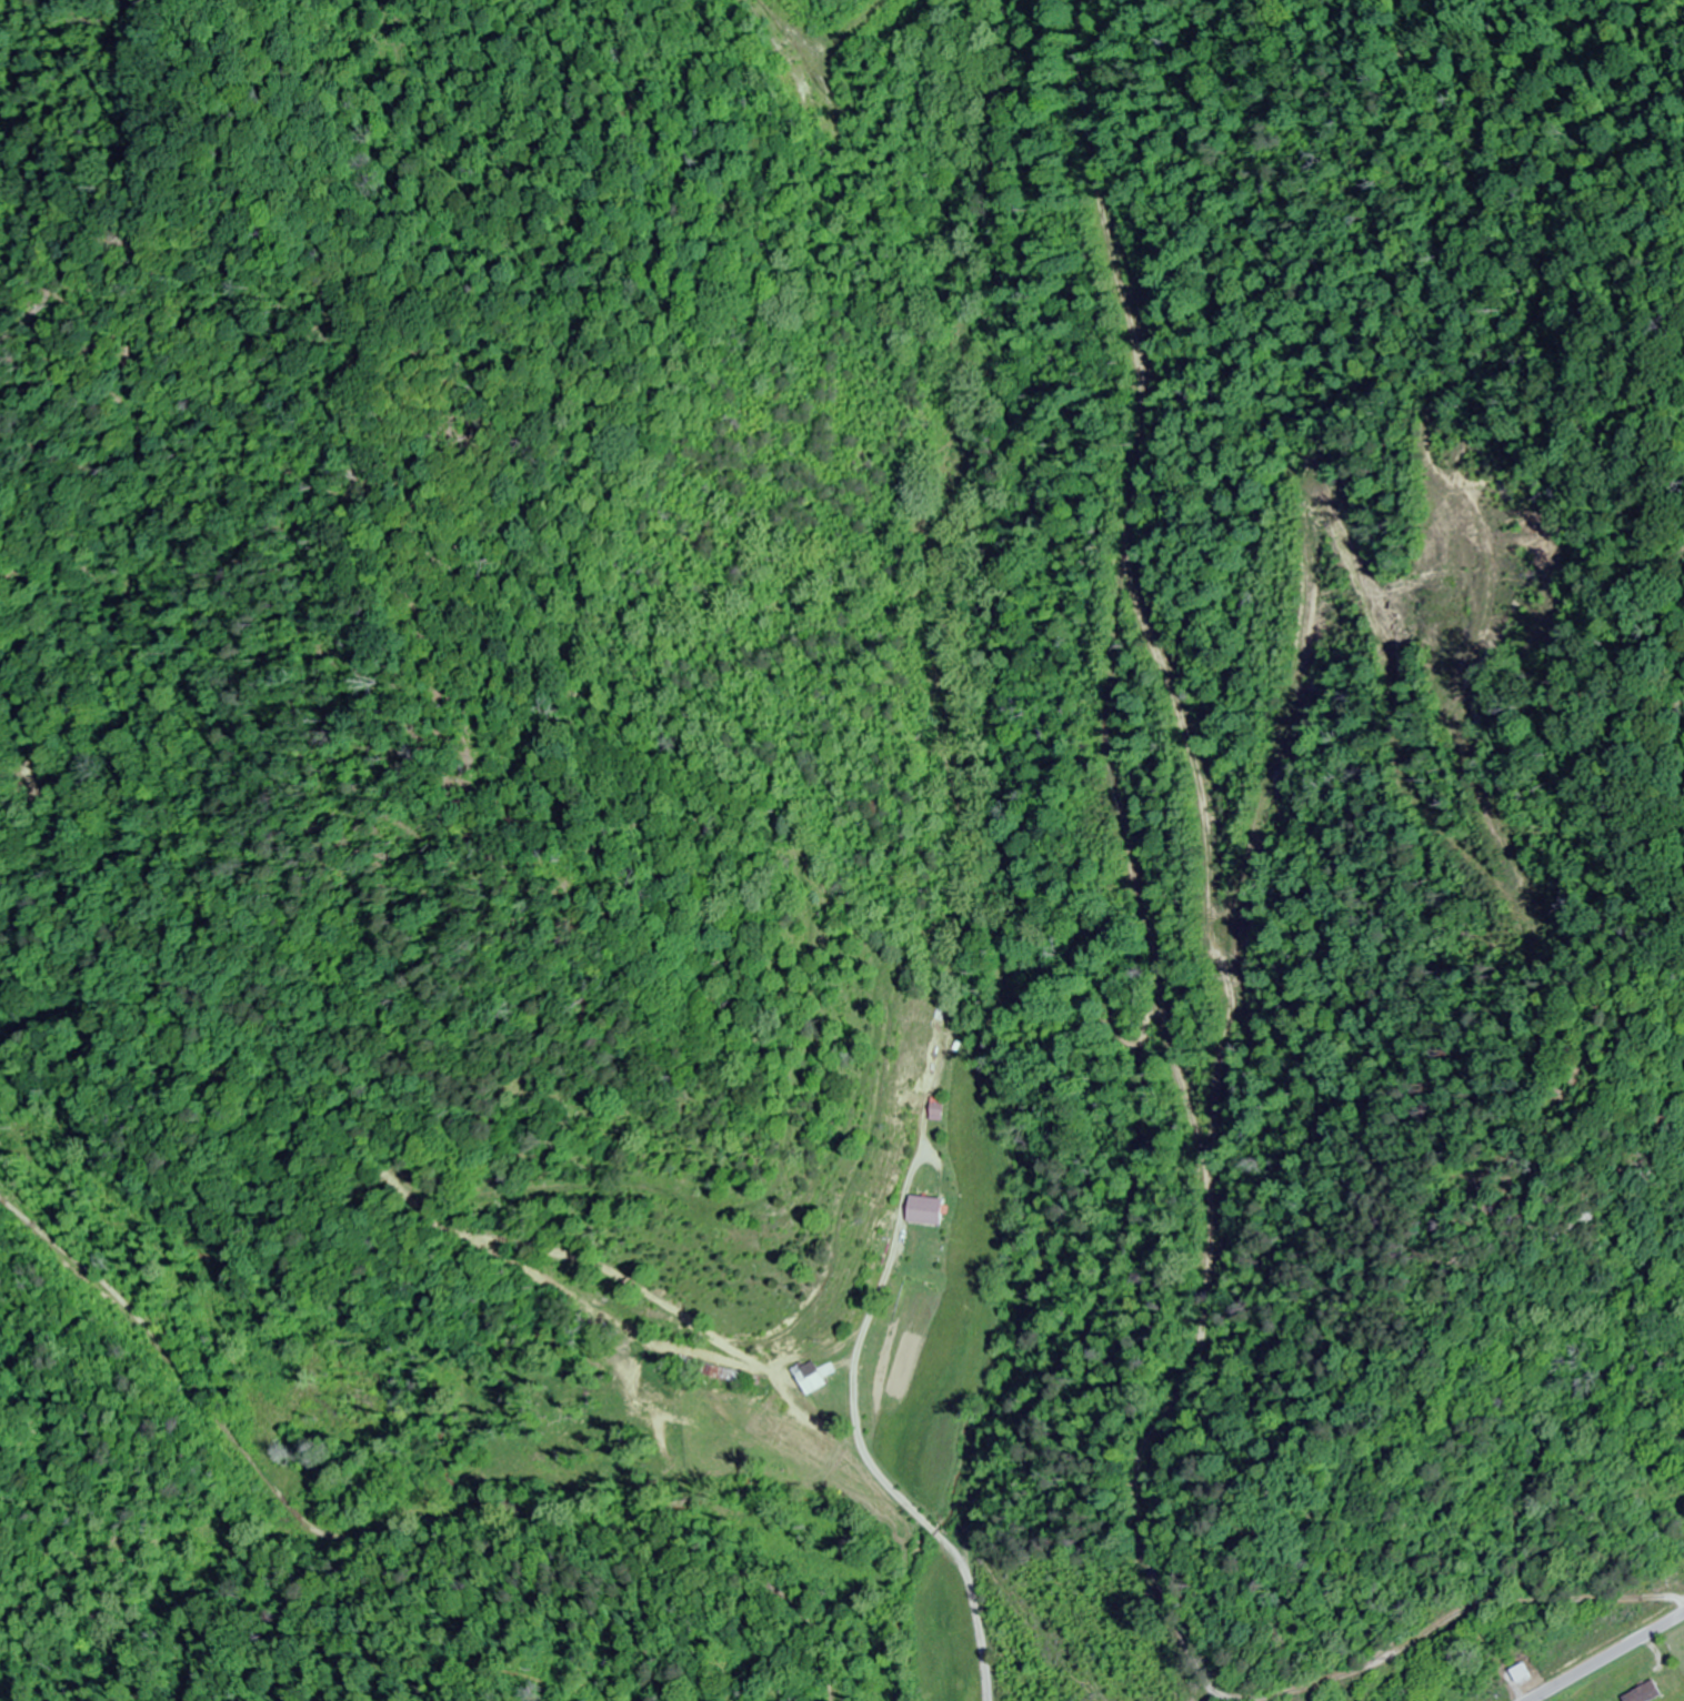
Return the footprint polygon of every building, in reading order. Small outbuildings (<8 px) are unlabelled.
[(43,789),(36,771),(26,775),(33,793),(43,789)] [(692,1184),(678,1180),(673,1198),(686,1202),(692,1184)] [(941,1200),(906,1196),(903,1223),(938,1227),(941,1200)] [(795,1372),(801,1395),(821,1389),(814,1366),(795,1372)] [(753,1387),(755,1381),(734,1372),(732,1378),(753,1387)] [(1514,1686),(1529,1680),(1522,1664),(1507,1670),(1514,1686)] [(1622,1700),(1648,1700),(1659,1694),(1650,1679),(1620,1698),(1622,1700)]
